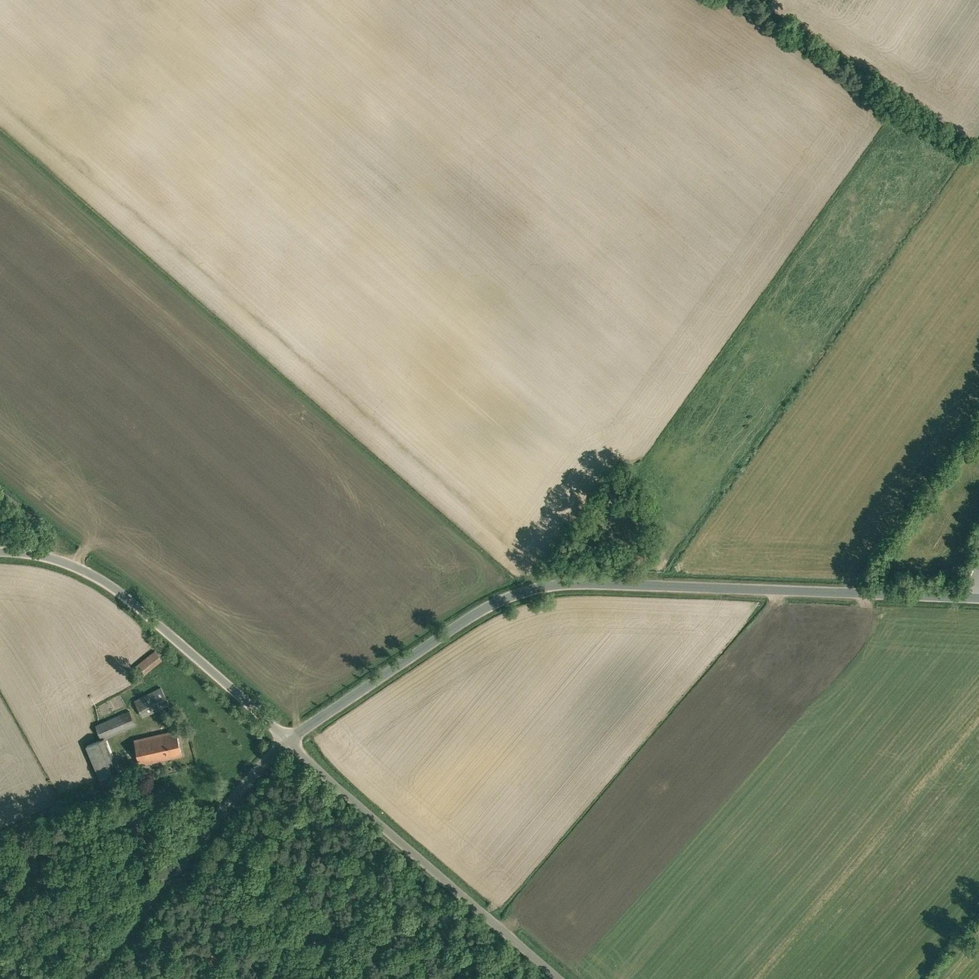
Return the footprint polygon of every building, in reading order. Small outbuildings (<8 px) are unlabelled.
[(155,651),(147,658),(147,657),(134,667),(141,677),(154,666),(162,659),(155,651)] [(142,717),(158,709),(169,703),(161,686),(142,695),(144,700),(136,704),(142,717)] [(95,725),(101,738),(86,745),(100,779),(119,770),(106,738),(136,725),(130,710),(95,725)] [(140,764),(182,754),(176,730),(135,740),(140,764)]
